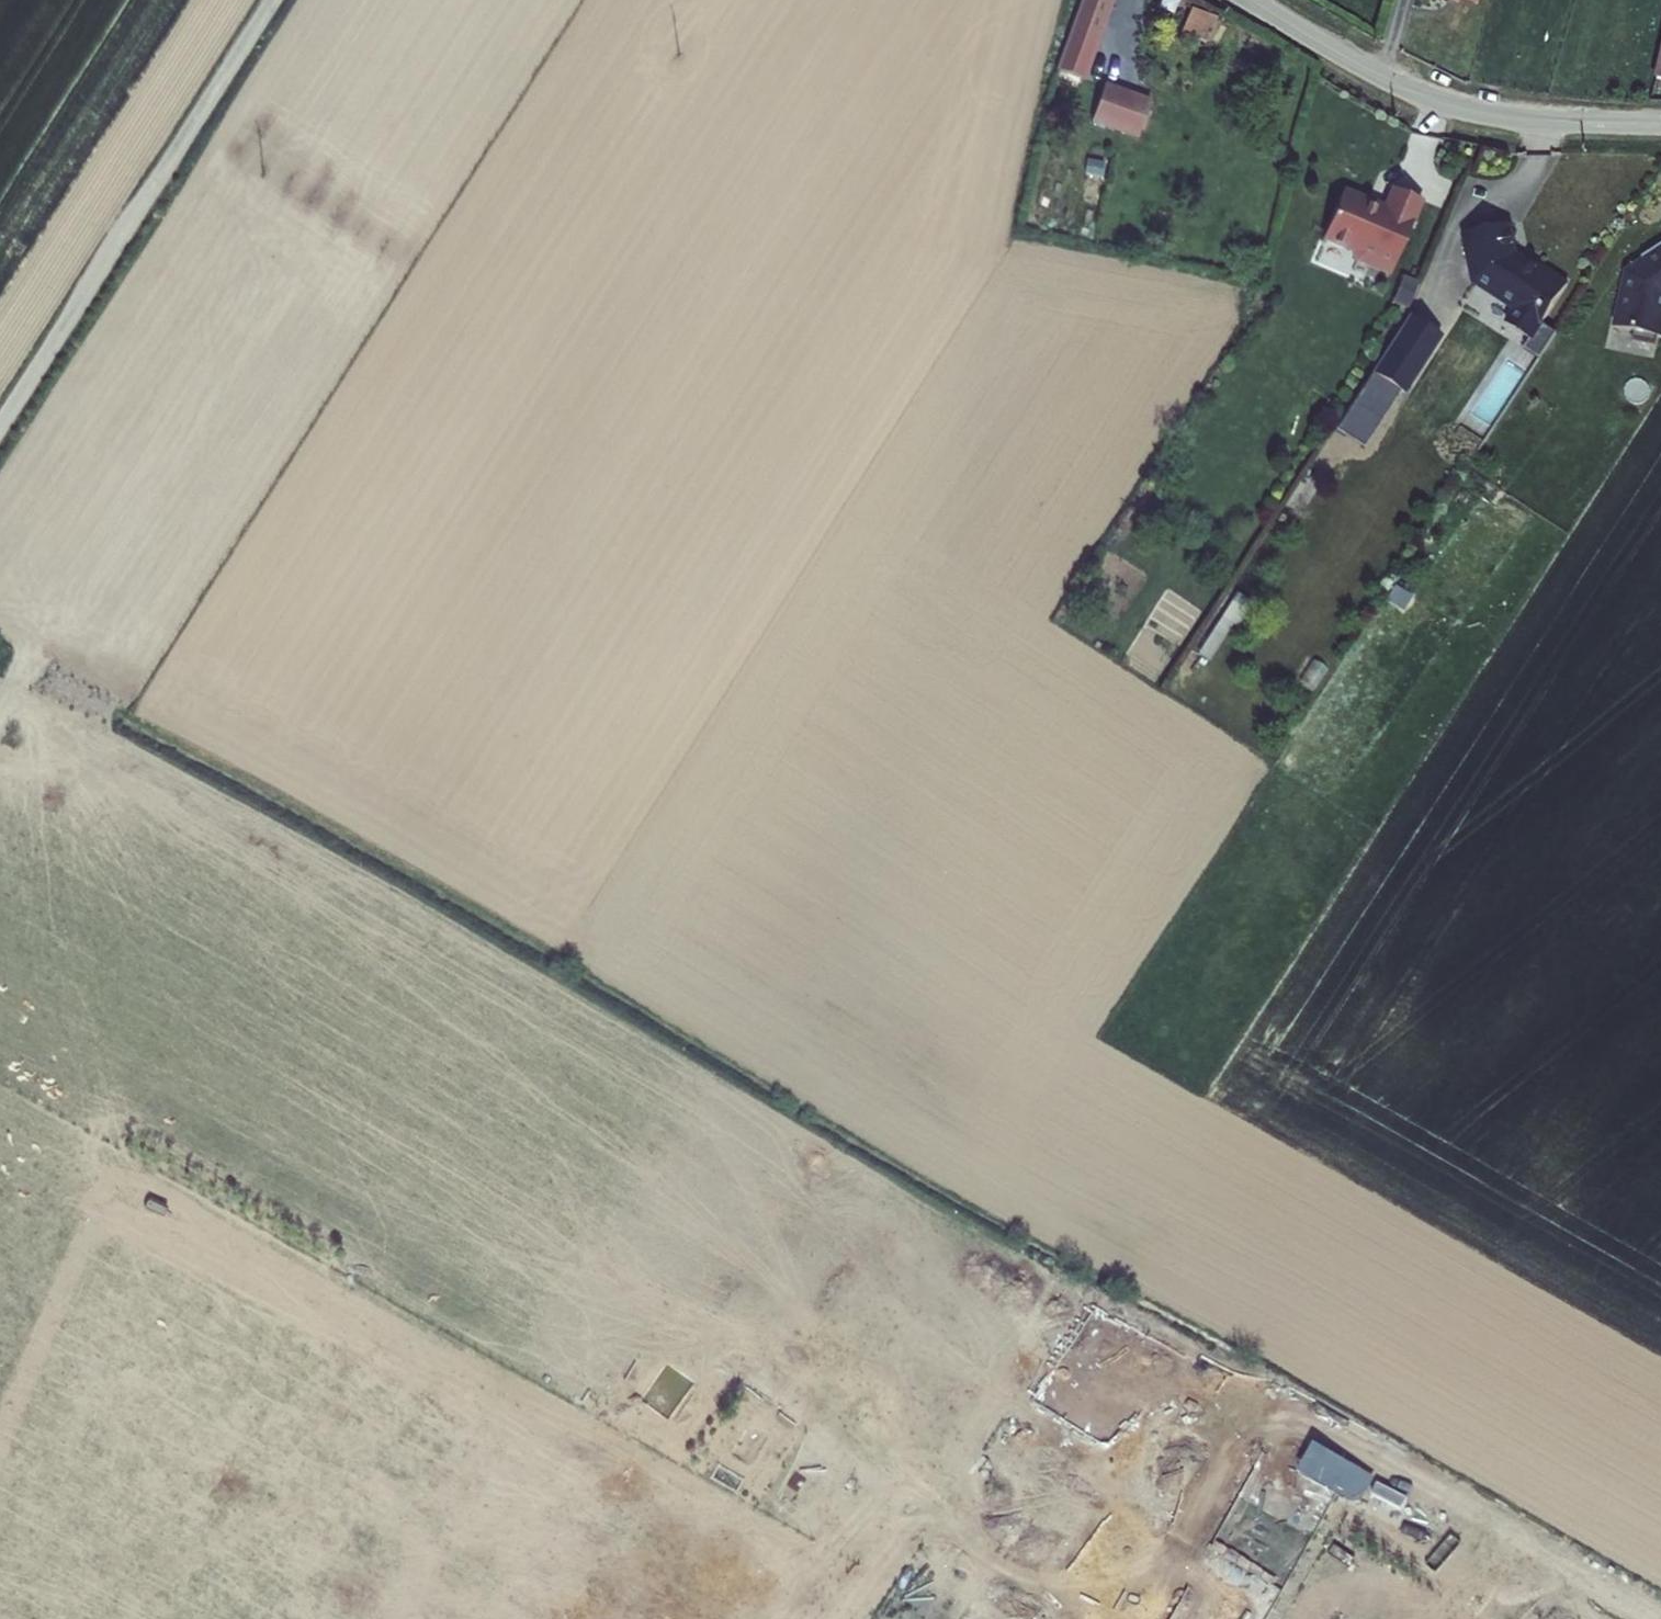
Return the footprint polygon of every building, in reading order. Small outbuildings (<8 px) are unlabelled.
[(1055,71),(1086,81),(1115,0),(1081,0),(1055,71)] [(1217,20),(1191,9),(1180,34),(1206,45),(1217,20)] [(1652,79),(1660,81),(1660,41),(1652,79)] [(1138,140),(1151,101),(1104,84),(1091,124),(1138,140)] [(1415,218),(1424,197),(1391,184),(1384,202),(1344,184),(1323,236),(1352,248),(1355,260),(1390,274),(1413,218),(1415,218)] [(1511,222),(1459,233),(1472,281),(1512,308),(1504,321),(1529,337),(1523,348),(1538,358),(1557,330),(1544,321),(1569,280),(1531,256),(1529,258),(1517,250),(1511,222)] [(1642,254),(1642,256),(1625,268),(1612,327),(1633,330),(1632,340),(1657,345),(1658,334),(1660,335),(1660,242),(1642,254)] [(1420,279),(1404,274),(1393,301),(1409,307),(1420,279)] [(1403,393),(1442,333),(1409,311),(1333,428),(1364,448),(1401,392),(1403,393)] [(1397,586),(1394,583),(1385,598),(1403,610),(1413,595),(1406,591),(1409,586),(1400,580),(1397,586)] [(1253,601),(1237,591),(1198,652),(1210,659),(1232,623),(1237,626),(1253,601)] [(1329,670),(1314,659),(1301,681),(1316,691),(1329,670)]
